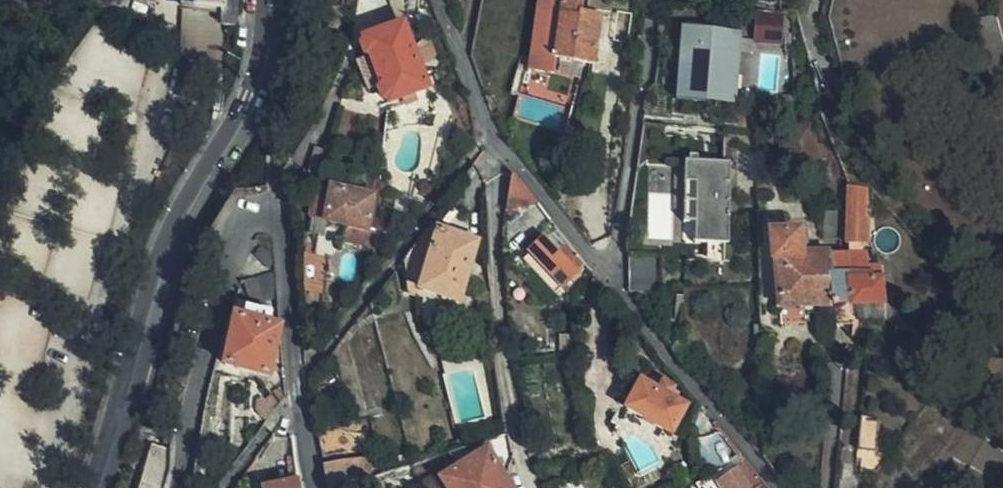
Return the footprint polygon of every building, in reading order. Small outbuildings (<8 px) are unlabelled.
[(195,10),(206,10),(203,54),(219,54),(222,25),(237,25),(238,0),(195,0),(195,10)] [(600,16),(580,13),(581,0),(536,0),(534,10),(525,67),(552,72),(554,58),(593,63),(600,16)] [(586,10),(603,11),(604,0),(587,0),(586,10)] [(1002,56),(1002,33),(1000,34),(994,14),(974,19),(983,51),(1002,56)] [(757,15),(756,36),(780,37),(781,16),(757,15)] [(370,57),(356,63),(366,92),(381,86),(387,102),(426,87),(416,60),(402,25),(364,41),(370,57)] [(720,35),(737,35),(737,30),(680,28),(680,41),(678,86),(677,99),(729,101),(729,96),(714,96),(714,87),(685,86),(688,41),(720,43),(720,35)] [(720,43),(688,41),(685,86),(714,87),(714,96),(729,96),(731,59),(736,59),(737,35),(720,35),(720,43)] [(648,84),(646,94),(677,99),(680,41),(654,39),(648,84)] [(983,51),(991,81),(1002,78),(1002,56),(983,51)] [(218,75),(219,54),(203,54),(202,74),(218,75)] [(575,104),(567,102),(562,121),(571,123),(575,104)] [(571,123),(562,121),(560,130),(568,132),(571,123)] [(733,240),(732,158),(684,159),(686,241),(733,240)] [(536,205),(513,175),(509,179),(504,210),(507,211),(536,205)] [(310,198),(307,217),(341,224),(338,241),(367,247),(370,231),(374,231),(381,200),(330,190),(330,195),(311,192),(311,194),(306,182),(278,192),(284,198),(289,207),(310,198)] [(855,189),(848,190),(846,245),(847,245),(854,245),(854,239),(855,216),(855,189)] [(869,216),(855,216),(854,239),(869,239),(869,216)] [(425,228),(402,259),(404,262),(413,288),(418,289),(433,243),(436,231),(425,228)] [(474,243),(436,231),(433,243),(418,289),(458,300),(474,243)] [(831,303),(829,252),(799,253),(797,232),(771,232),(772,258),(775,258),(778,304),(831,303)] [(585,267),(568,246),(558,255),(544,241),(530,252),(562,287),(585,267)] [(868,248),(847,248),(847,251),(850,252),(850,272),(868,273),(868,264),(868,248)] [(850,252),(847,251),(829,252),(831,303),(881,302),(881,277),(867,277),(868,273),(850,272),(850,252)] [(654,256),(627,256),(627,291),(654,291),(654,256)] [(880,264),(868,264),(868,273),(867,277),(881,277),(880,264)] [(269,375),(280,328),(269,325),(271,313),(247,307),(243,320),(236,319),(225,365),(269,375)] [(686,407),(675,400),(678,395),(673,392),(674,389),(665,384),(660,392),(642,382),(627,408),(671,433),(686,407)] [(953,455),(969,463),(985,432),(970,424),(969,424),(953,455)] [(875,452),(878,431),(859,429),(856,451),(875,452)] [(969,463),(990,475),(1002,453),(1002,442),(985,432),(969,463)] [(168,469),(169,449),(152,443),(138,487),(163,487),(168,469)] [(506,487),(486,454),(444,479),(450,487),(507,487),(506,487)] [(372,474),(369,457),(321,462),(326,487),(330,487),(372,474)] [(718,487),(750,487),(734,470),(715,484),(718,487)] [(297,478),(260,487),(299,487),(297,478)]
